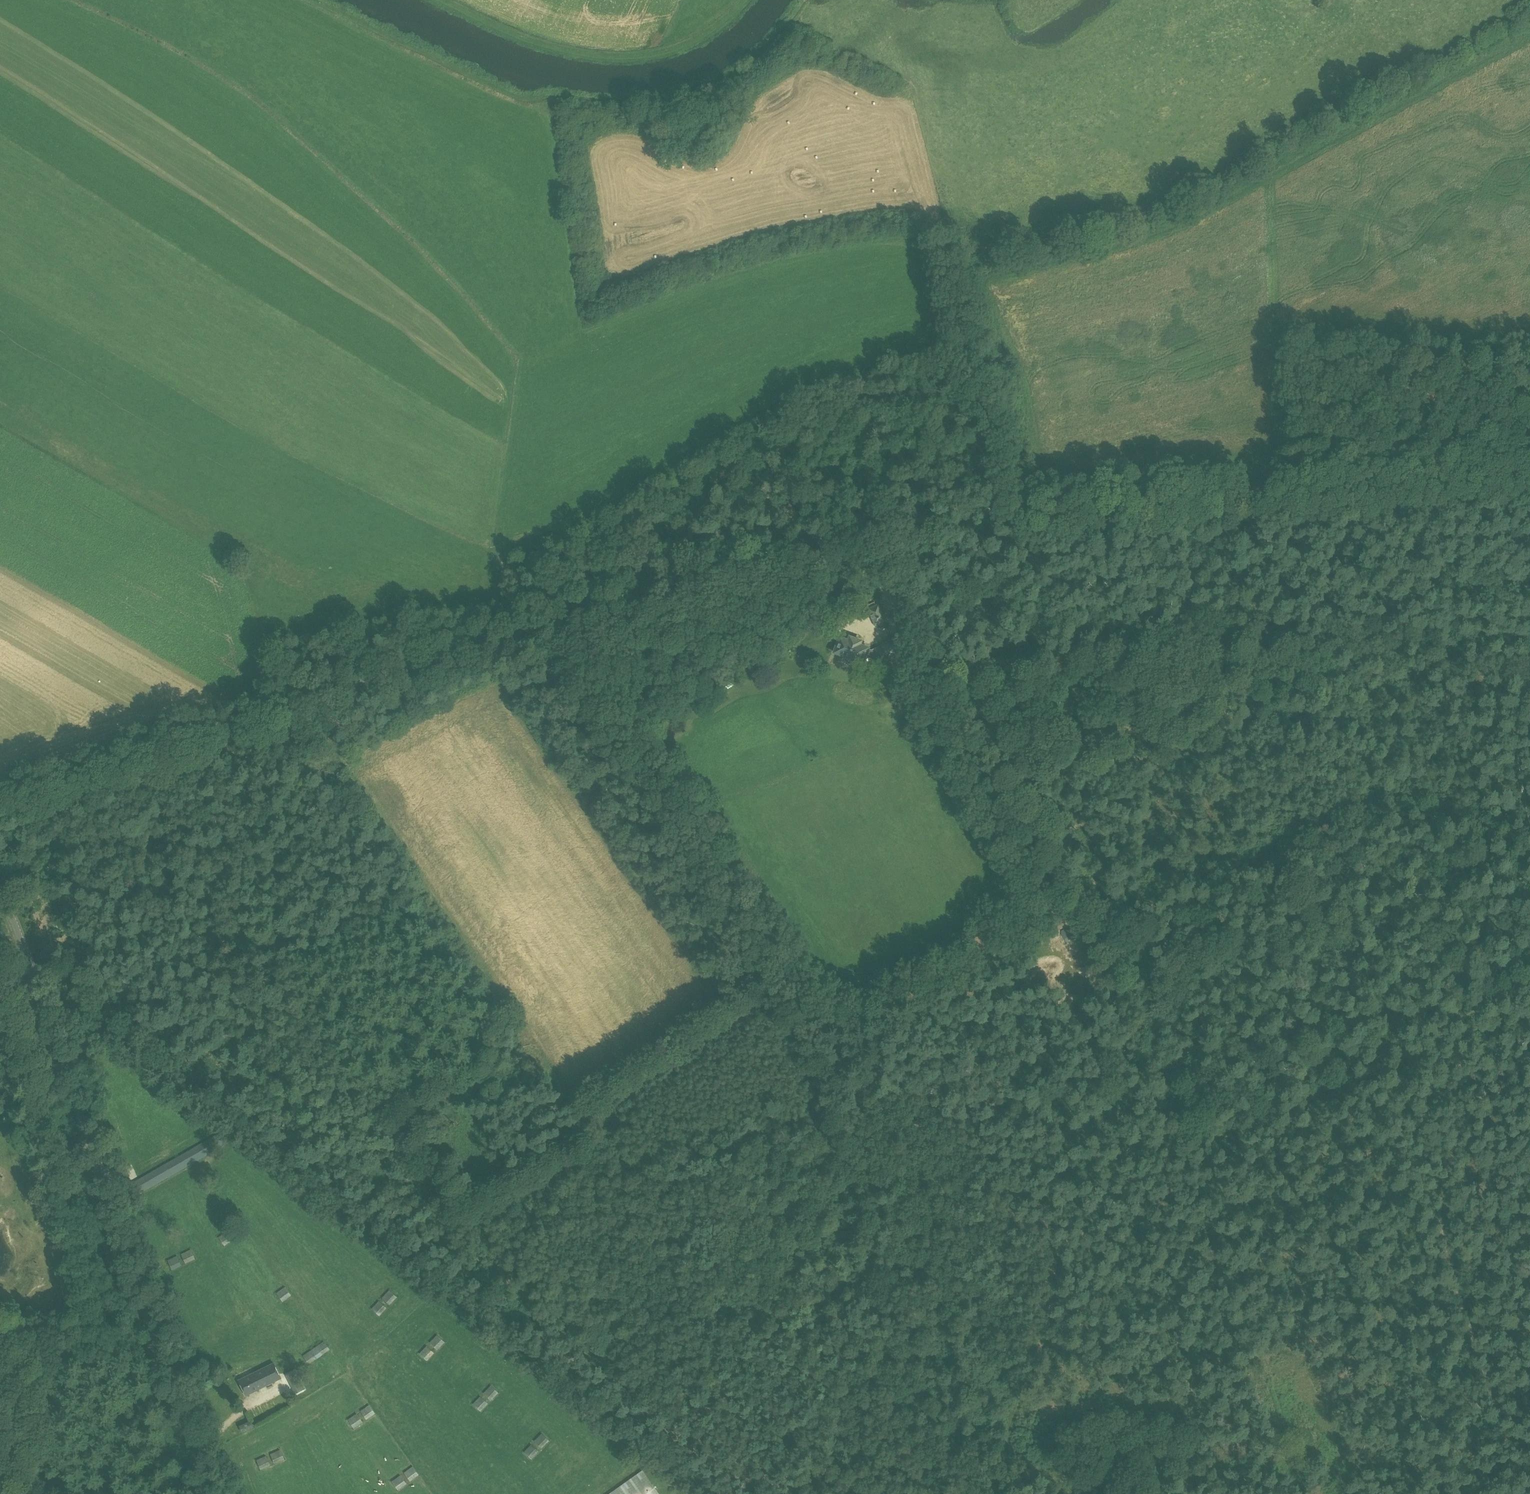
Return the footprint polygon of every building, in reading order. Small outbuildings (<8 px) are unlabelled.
[(874,625),(886,619),(878,603),(867,609),(874,625)] [(872,658),(884,653),(880,645),(871,649),(868,648),(869,647),(860,644),(861,640),(849,635),(848,639),(843,637),(839,636),(833,652),(863,663),(866,655),(872,658)] [(903,647),(897,635),(880,643),(880,645),(884,653),(885,655),(903,647)] [(231,1228),(237,1237),(245,1230),(239,1222),(231,1228)] [(233,1239),(227,1230),(218,1236),(225,1245),(233,1239)] [(185,1263),(195,1258),(191,1249),(181,1253),(185,1263)] [(172,1269),(181,1265),(177,1255),(167,1259),(172,1269)] [(285,1286),(276,1292),(283,1301),(291,1295),(285,1286)] [(382,1297),(390,1304),(397,1297),(389,1289),(382,1297)] [(387,1308),(379,1300),(371,1308),(379,1315),(387,1308)] [(430,1342),(437,1349),(445,1342),(437,1334),(430,1342)] [(324,1340),(303,1355),(308,1364),(330,1349),(324,1340)] [(434,1353),(426,1345),(419,1353),(427,1360),(434,1353)] [(246,1394),(280,1378),(273,1362),(238,1379),(246,1394)] [(491,1400),(498,1392),(491,1384),(483,1392),(491,1400)] [(488,1403),(480,1395),(473,1403),(480,1411),(488,1403)] [(369,1404),(360,1410),(366,1419),(375,1413),(369,1404)] [(354,1428),(363,1422),(356,1413),(348,1419),(354,1428)] [(242,1432),(254,1427),(251,1420),(239,1425),(242,1432)] [(542,1448),(549,1440),(541,1432),(534,1440),(542,1448)] [(539,1451),(531,1444),(524,1451),(531,1459),(539,1451)] [(270,1453),(274,1463),(284,1459),(280,1449),(270,1453)] [(270,1465),(266,1455),(256,1459),(261,1469),(270,1465)] [(404,1472),(410,1481),(419,1475),(412,1466),(404,1472)] [(607,1493),(660,1493),(642,1469),(607,1493)] [(407,1483),(400,1474),(391,1480),(398,1489),(407,1483)]
